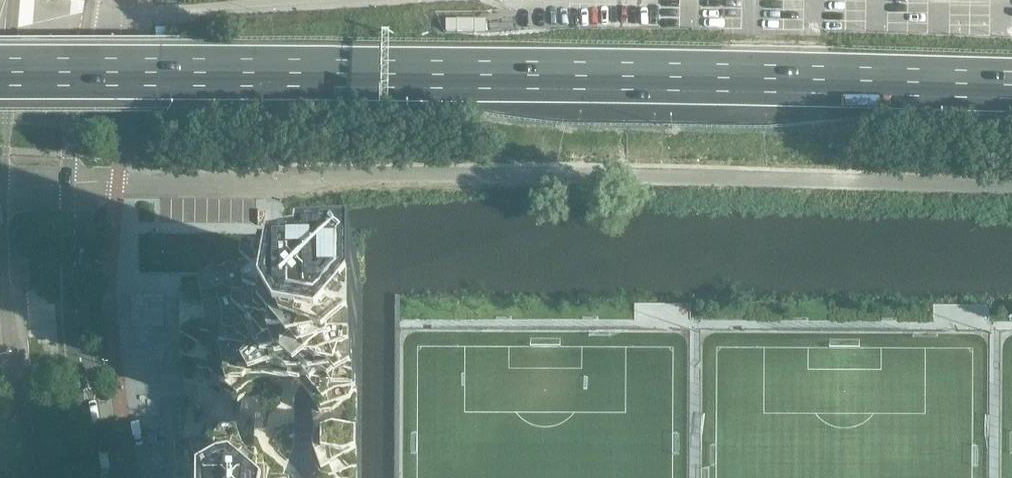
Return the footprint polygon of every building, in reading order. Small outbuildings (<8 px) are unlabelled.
[(183,291),(184,317),(169,317),(169,477),(367,477),(362,365),(362,351),(362,324),(363,282),(183,291)]
